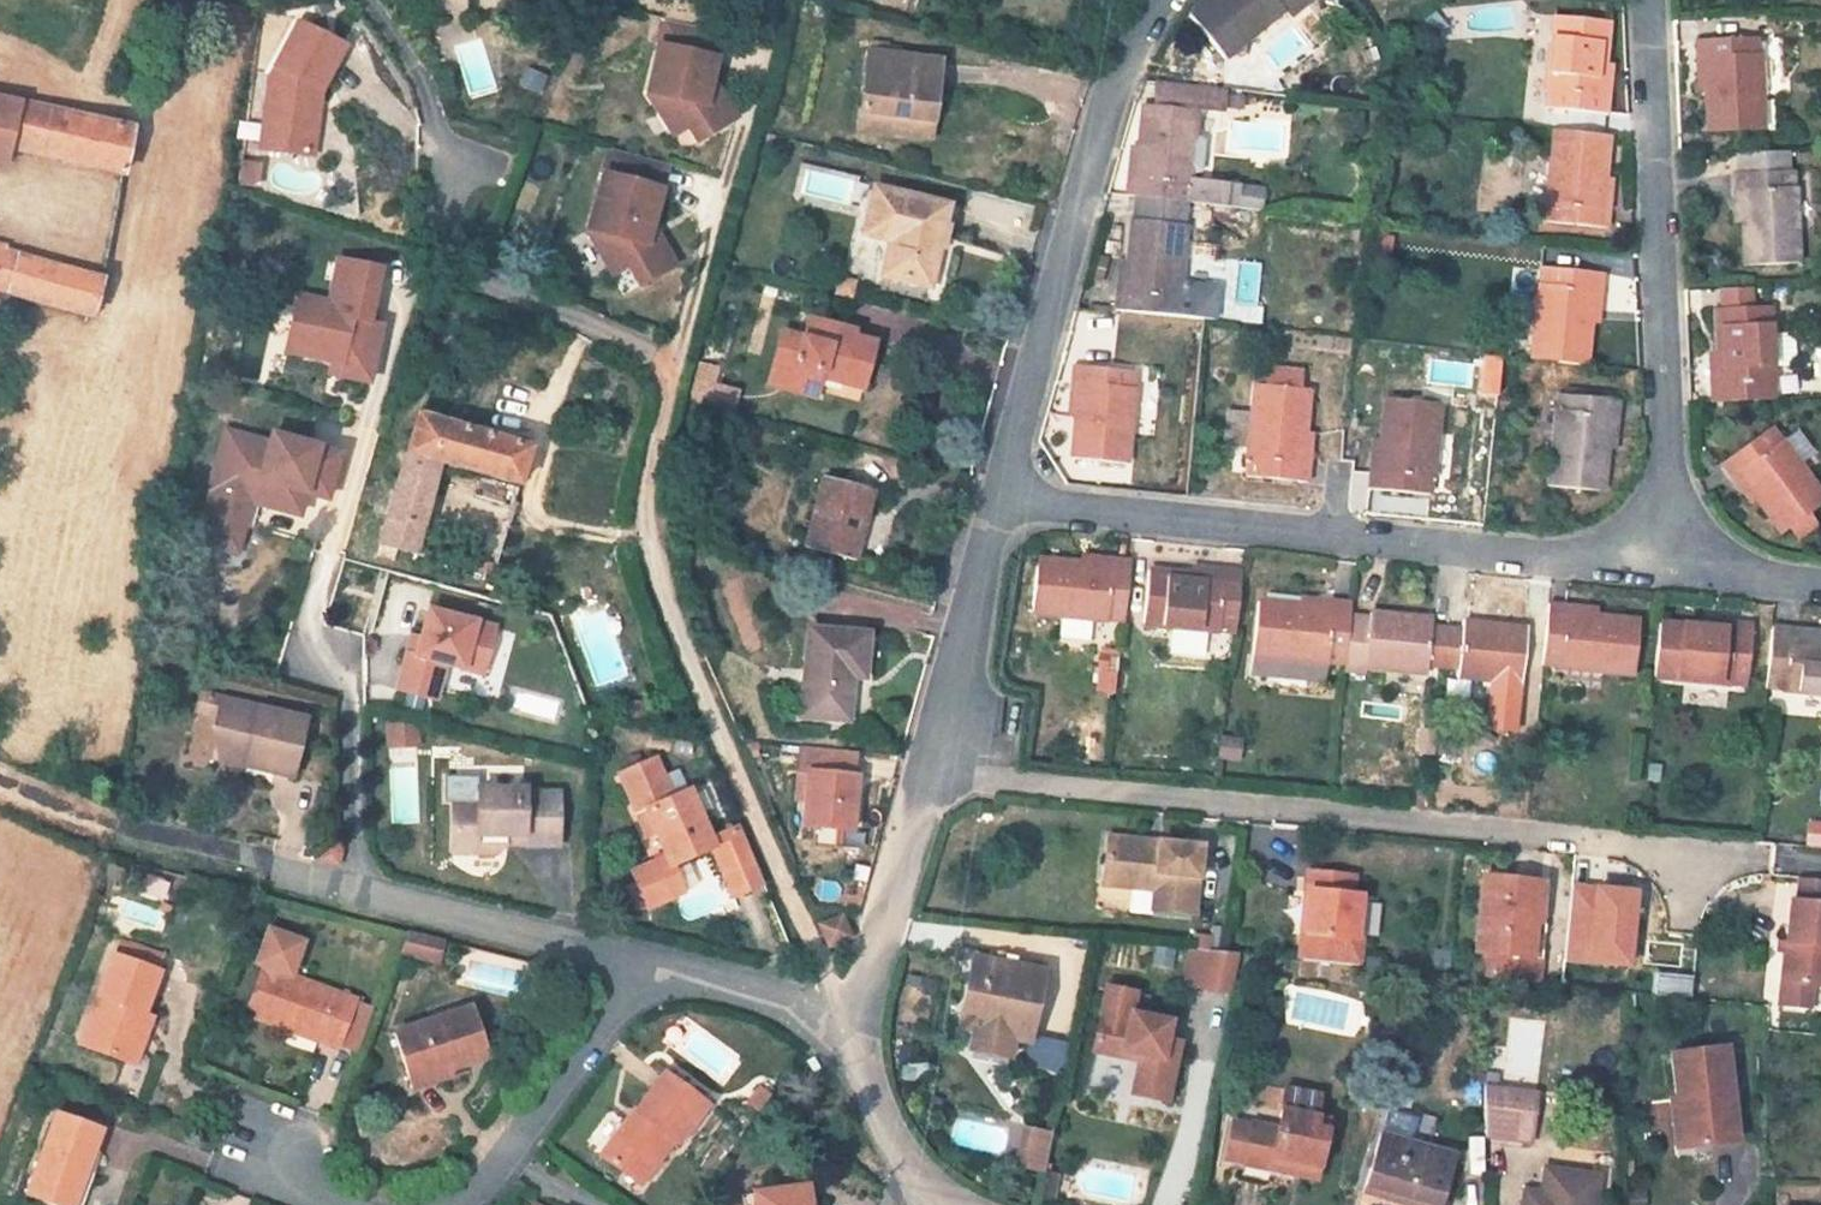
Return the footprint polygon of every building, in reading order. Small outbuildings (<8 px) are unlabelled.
[(1190,18),(1225,60),(1286,9),(1297,0),(1212,0),(1190,18)] [(1311,0),(1297,0),(1286,9),(1291,16),(1311,0)] [(1607,116),(1609,98),(1601,97),(1604,66),(1609,22),(1555,17),(1546,109),(1607,116)] [(723,34),(665,21),(649,95),(674,137),(689,128),(698,144),(737,120),(721,95),(715,99),(710,90),(712,80),(723,34)] [(272,124),(269,152),(308,158),(314,111),(309,106),(310,99),(319,100),(321,93),(343,47),(297,24),(270,77),(266,115),(272,124)] [(1695,41),(1696,58),(1704,58),(1705,89),(1707,133),(1762,131),(1757,38),(1695,41)] [(886,44),(870,42),(858,128),(898,134),(901,117),(932,121),(939,62),(898,57),(899,49),(885,47),(886,44)] [(1705,89),(1704,58),(1696,58),(1697,90),(1705,89)] [(1604,66),(1601,97),(1609,98),(1612,67),(1604,66)] [(529,68),(522,84),(540,93),(548,76),(529,68)] [(721,95),(712,80),(710,90),(715,99),(721,95)] [(1139,150),(1135,181),(1127,180),(1125,197),(1135,199),(1188,204),(1224,208),(1235,209),(1238,188),(1226,187),(1189,183),(1197,111),(1225,114),(1227,90),(1154,82),(1152,107),(1143,106),(1139,150)] [(0,98),(0,163),(7,165),(11,146),(122,174),(132,129),(0,98)] [(314,111),(308,158),(312,158),(319,100),(310,99),(309,106),(314,111)] [(266,115),(261,152),(269,152),(272,124),(266,115)] [(932,121),(901,117),(898,134),(929,138),(932,121)] [(1607,230),(1609,212),(1600,211),(1604,180),(1609,136),(1555,131),(1545,223),(1607,230)] [(1131,149),(1127,180),(1135,181),(1139,150),(1131,149)] [(641,287),(676,267),(659,237),(648,244),(642,232),(653,226),(670,166),(612,150),(589,232),(615,277),(630,268),(641,287)] [(1740,153),(1741,174),(1783,172),(1782,152),(1740,153)] [(241,185),(258,187),(261,167),(243,165),(241,185)] [(1731,174),(1732,192),(1740,191),(1742,222),(1744,267),(1798,264),(1793,171),(1783,172),(1741,174),(1731,174)] [(1604,180),(1600,211),(1609,212),(1612,181),(1604,180)] [(1262,190),(1238,188),(1235,209),(1259,212),(1262,190)] [(949,207),(875,189),(864,235),(891,242),(883,277),(929,288),(939,246),(934,245),(935,235),(942,237),(949,207)] [(1742,222),(1740,191),(1732,192),(1733,223),(1742,222)] [(1116,294),(1114,311),(1176,318),(1186,225),(1188,204),(1135,199),(1132,220),(1127,264),(1124,295),(1116,294)] [(642,232),(648,244),(659,237),(653,226),(642,232)] [(0,247),(0,292),(6,294),(17,257),(2,252),(3,248),(0,247)] [(379,265),(334,255),(324,299),(294,292),(280,351),(337,364),(334,376),(367,383),(380,324),(367,321),(379,265)] [(101,281),(17,257),(6,294),(93,318),(101,281)] [(1119,263),(1116,294),(1124,295),(1127,264),(1119,263)] [(1590,322),(1593,291),(1601,292),(1603,274),(1542,268),(1532,361),(1586,366),(1590,322)] [(1598,323),(1601,292),(1593,291),(1590,322),(1598,323)] [(1710,386),(1711,403),(1773,400),(1768,306),(1714,309),(1717,354),(1718,385),(1710,386)] [(856,332),(809,319),(803,339),(782,334),(775,360),(796,365),(791,383),(818,391),(823,373),(841,378),(840,383),(863,389),(875,344),(854,339),(856,332)] [(1717,354),(1708,354),(1710,386),(1718,385),(1717,354)] [(796,365),(775,360),(768,385),(816,398),(818,391),(791,383),(796,365)] [(701,366),(692,402),(731,412),(737,392),(714,386),(718,370),(701,366)] [(1073,366),(1072,383),(1080,384),(1077,415),(1072,459),(1126,465),(1135,373),(1073,366)] [(1301,372),(1268,369),(1266,386),(1299,389),(1301,372)] [(1077,415),(1080,384),(1072,383),(1068,415),(1077,415)] [(1308,484),(1310,466),(1301,465),(1305,434),(1309,390),(1299,389),(1266,386),(1256,385),(1252,415),(1249,446),(1246,477),(1308,484)] [(1607,449),(1610,418),(1618,418),(1620,401),(1558,395),(1549,487),(1603,493),(1607,449)] [(1381,442),(1378,474),(1370,472),(1368,490),(1429,496),(1439,404),(1385,398),(1381,442)] [(1252,415),(1227,413),(1224,444),(1249,446),(1252,415)] [(530,448),(418,415),(376,556),(393,561),(396,549),(415,554),(437,463),(518,487),(530,448)] [(1615,449),(1618,418),(1610,418),(1607,449),(1615,449)] [(1731,478),(1737,473),(1755,499),(1782,534),(1789,529),(1807,516),(1820,506),(1820,497),(1798,466),(1770,428),(1720,464),(1731,478)] [(269,442),(226,429),(209,490),(212,490),(199,533),(216,538),(214,547),(235,554),(250,502),(298,516),(305,493),(326,499),(340,453),(272,433),(269,442)] [(1796,432),(1781,442),(1798,466),(1813,455),(1796,432)] [(1305,434),(1301,465),(1310,466),(1313,436),(1305,434)] [(1373,442),(1370,472),(1378,474),(1381,442),(1373,442)] [(1755,499),(1737,473),(1731,478),(1749,504),(1755,499)] [(854,562),(874,492),(823,479),(804,548),(854,562)] [(1807,516),(1789,529),(1797,539),(1815,526),(1807,516)] [(216,538),(199,533),(196,542),(214,547),(216,538)] [(1081,565),(1112,568),(1113,560),(1082,557),(1081,565)] [(1130,562),(1113,560),(1112,568),(1081,565),(1037,560),(1032,614),(1124,624),(1130,562)] [(1242,574),(1225,572),(1193,569),(1193,577),(1149,572),(1143,626),(1172,629),(1206,633),(1235,635),(1242,574)] [(1302,607),(1333,609),(1334,601),(1303,599),(1302,607)] [(1253,656),(1251,675),(1283,678),(1285,659),(1328,663),(1345,665),(1350,618),(1352,603),(1334,601),(1333,609),(1302,607),(1258,602),(1253,656)] [(1596,618),(1564,615),(1565,607),(1548,605),(1542,667),(1635,675),(1640,622),(1596,618)] [(1596,610),(1565,607),(1564,615),(1596,618),(1596,610)] [(1364,667),(1427,674),(1428,667),(1443,668),(1447,629),(1431,628),(1432,620),(1370,614),(1369,619),(1350,618),(1345,665),(1344,671),(1364,673),(1364,667)] [(406,657),(397,690),(433,700),(442,668),(480,678),(491,635),(426,618),(415,660),(406,657)] [(1735,632),(1736,624),(1704,621),(1704,629),(1735,632)] [(1463,631),(1447,629),(1443,668),(1458,670),(1458,677),(1520,683),(1526,630),(1463,624),(1463,631)] [(1753,626),(1736,624),(1735,632),(1704,629),(1659,624),(1654,678),(1746,688),(1753,626)] [(1788,637),(1788,629),(1771,628),(1765,690),(1820,695),(1820,641),(1819,641),(1788,637)] [(869,635),(810,629),(801,717),(847,722),(852,678),(864,679),(869,635)] [(1206,633),(1172,629),(1170,653),(1204,657),(1206,633)] [(1820,633),(1788,629),(1788,637),(1819,641),(1820,633)] [(1285,659),(1283,678),(1326,682),(1328,663),(1285,659)] [(221,700),(201,695),(196,712),(218,717),(221,700)] [(306,721),(221,700),(218,717),(209,753),(247,762),(246,767),(292,778),(306,721)] [(655,713),(648,715),(650,725),(658,723),(655,713)] [(388,721),(389,746),(417,745),(416,728),(388,721)] [(1244,742),(1223,739),(1221,761),(1242,763),(1244,742)] [(857,752),(802,746),(799,770),(809,771),(806,800),(803,828),(814,829),(840,831),(851,832),(857,776),(853,776),(857,752)] [(666,857),(632,873),(648,909),(683,893),(672,866),(717,847),(727,874),(753,863),(738,828),(710,840),(689,791),(672,798),(655,759),(620,775),(638,816),(646,812),(657,835),(666,857)] [(809,771),(799,770),(796,799),(806,800),(809,771)] [(453,802),(453,854),(479,854),(498,854),(507,845),(522,846),(558,845),(558,794),(524,793),(524,791),(478,790),(478,778),(455,778),(448,780),(445,785),(446,793),(448,799),(453,802)] [(646,812),(638,816),(648,838),(657,835),(646,812)] [(840,831),(814,829),(813,847),(838,850),(840,831)] [(1152,911),(1193,915),(1200,847),(1107,838),(1102,885),(1132,888),(1154,891),(1152,911)] [(340,844),(319,859),(338,865),(340,854),(340,844)] [(753,863),(727,874),(737,896),(762,885),(753,863)] [(126,870),(108,866),(105,880),(123,884),(126,870)] [(1303,921),(1300,959),(1358,965),(1361,939),(1355,938),(1359,896),(1350,895),(1352,876),(1308,872),(1306,891),(1309,892),(1306,922),(1303,921)] [(1538,919),(1542,883),(1483,876),(1476,954),(1491,955),(1488,979),(1538,983),(1540,960),(1522,958),(1526,918),(1538,919)] [(1800,878),(1797,902),(1791,902),(1782,983),(1780,1008),(1808,1011),(1811,987),(1820,987),(1820,880),(1800,878)] [(716,911),(719,919),(729,914),(725,905),(716,911)] [(841,915),(819,925),(828,946),(850,937),(841,915)] [(1538,919),(1526,918),(1522,958),(1540,960),(1541,960),(1545,920),(1538,919)] [(256,964),(263,967),(245,1014),(283,1028),(286,1023),(320,1035),(318,1041),(338,1048),(355,1001),(290,977),(303,943),(269,930),(256,964)] [(446,943),(409,933),(404,954),(441,963),(446,943)] [(1188,948),(1182,983),(1203,988),(1210,950),(1188,948)] [(1210,950),(1203,988),(1230,993),(1238,953),(1230,952),(1210,950)] [(159,971),(114,955),(81,1046),(126,1063),(143,1015),(159,971)] [(972,958),(957,1028),(973,1031),(969,1050),(1009,1059),(1013,1040),(1029,1043),(1034,1018),(1026,1017),(1031,997),(1038,999),(1044,973),(1012,966),(1011,970),(1002,969),(1003,965),(972,958)] [(1099,1019),(1092,1051),(1127,1059),(1128,1054),(1139,1056),(1138,1061),(1135,1077),(1145,1079),(1141,1097),(1166,1102),(1178,1044),(1165,1041),(1169,1022),(1131,1015),(1135,993),(1106,987),(1099,1019)] [(1026,1017),(1034,1018),(1038,999),(1031,997),(1026,1017)] [(487,1058),(470,1009),(459,1012),(457,1007),(435,1014),(437,1020),(393,1034),(408,1077),(432,1068),(437,1080),(449,1076),(447,1071),(487,1058)] [(152,1018),(143,1015),(126,1063),(134,1066),(152,1018)] [(320,1035),(286,1023),(283,1028),(318,1041),(320,1035)] [(1485,1073),(1497,1073),(1496,1049),(1484,1050),(1485,1073)] [(1690,1148),(1735,1142),(1725,1049),(1671,1055),(1676,1100),(1684,1099),(1690,1148)] [(432,1068),(408,1077),(412,1089),(437,1080),(432,1068)] [(706,1106),(665,1073),(635,1113),(633,1112),(600,1157),(623,1174),(631,1163),(647,1174),(672,1141),(677,1144),(706,1106)] [(1145,1079),(1135,1077),(1131,1095),(1141,1097),(1145,1079)] [(1536,1094),(1483,1087),(1485,1138),(1530,1145),(1536,1094)] [(759,1112),(771,1096),(760,1089),(749,1104),(759,1112)] [(1277,1130),(1251,1125),(1250,1127),(1243,1163),(1243,1165),(1270,1170),(1316,1179),(1327,1121),(1316,1119),(1320,1097),(1285,1089),(1281,1111),(1277,1130)] [(1676,1100),(1669,1101),(1674,1150),(1690,1148),(1684,1099),(1676,1100)] [(56,1114),(26,1195),(52,1204),(66,1204),(73,1185),(87,1190),(93,1175),(86,1173),(101,1132),(56,1114)] [(1224,1159),(1243,1163),(1250,1127),(1231,1123),(1224,1159)] [(1024,1125),(1015,1169),(1042,1174),(1051,1130),(1024,1125)] [(1454,1157),(1379,1135),(1365,1187),(1424,1204),(1440,1204),(1454,1157)] [(647,1174),(631,1163),(623,1174),(639,1185),(647,1174)] [(1270,1170),(1243,1165),(1240,1176),(1268,1182),(1270,1170)] [(1598,1177),(1545,1169),(1541,1194),(1524,1192),(1522,1204),(1594,1204),(1598,1177)] [(1061,1177),(1043,1173),(1038,1197),(1056,1200),(1061,1177)] [(73,1185),(66,1204),(82,1204),(87,1190),(73,1185)] [(754,1194),(756,1204),(804,1204),(801,1187),(754,1194)]
